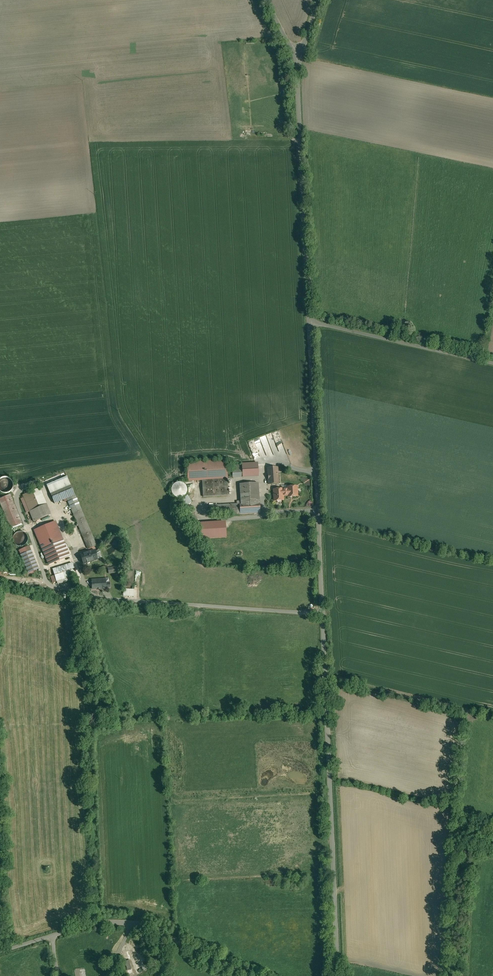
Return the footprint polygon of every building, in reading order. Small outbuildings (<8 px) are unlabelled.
[(226,460),(187,462),(188,480),(227,478),(226,460)] [(257,464),(232,466),(233,478),(248,477),(248,476),(258,476),(257,464)] [(278,467),(267,468),(268,486),(274,486),(278,486),(278,467)] [(0,479),(0,491),(13,490),(13,478),(0,479)] [(227,478),(202,480),(203,497),(228,496),(227,478)] [(258,483),(242,484),(243,504),(209,506),(209,516),(254,513),(253,503),(251,503),(250,497),(259,497),(258,483)] [(174,496),(176,497),(178,498),(181,498),(183,497),(185,495),(186,493),(186,490),(185,488),(184,486),(182,484),(180,484),(178,484),(176,484),(174,486),(173,487),(172,490),(172,492),(172,494),(174,496)] [(298,485),(278,486),(274,486),(274,502),(284,501),(284,496),(298,496),(298,485)] [(71,486),(51,495),(55,504),(67,498),(75,495),(71,486)] [(10,495),(0,500),(0,503),(10,528),(21,523),(10,495)] [(94,540),(81,510),(75,495),(67,498),(86,543),(94,540)] [(46,505),(30,511),(34,522),(50,515),(46,505)] [(66,540),(63,541),(55,521),(37,529),(46,551),(51,564),(72,558),(66,540)] [(225,522),(201,523),(202,539),(227,537),(225,522)] [(23,532),(21,532),(20,532),(18,532),(17,532),(16,533),(15,534),(14,535),(14,536),(13,537),(13,538),(13,539),(13,540),(13,541),(13,542),(14,542),(14,543),(15,544),(15,545),(16,545),(17,546),(18,546),(19,546),(21,547),(22,546),(24,546),(25,545),(26,544),(27,543),(27,542),(28,541),(28,540),(28,539),(28,538),(27,537),(27,536),(26,535),(26,534),(25,534),(25,533),(24,533),(23,532)] [(94,540),(86,543),(88,549),(96,546),(94,540)] [(21,550),(29,573),(25,574),(26,576),(41,570),(32,546),(21,550)] [(95,551),(80,555),(83,564),(98,560),(95,551)] [(72,563),(53,569),(57,581),(76,575),(72,563)] [(105,579),(92,580),(93,589),(97,589),(99,588),(100,589),(106,589),(105,579)]
